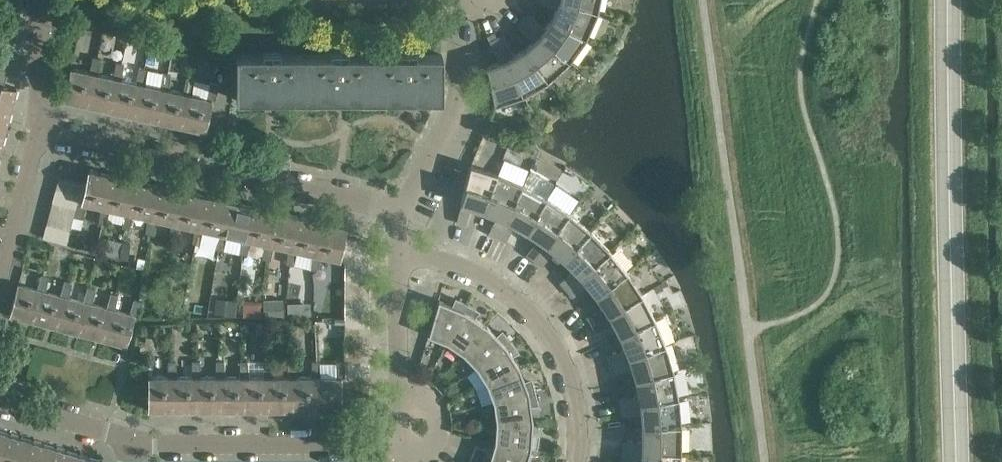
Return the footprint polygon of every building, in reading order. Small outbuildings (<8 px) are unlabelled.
[(565,0),(538,0),(556,6),(551,17),(585,37),(597,11),(565,0)] [(597,11),(599,0),(565,0),(597,11)] [(528,12),(522,18),(569,60),(585,37),(551,17),(544,27),(528,12)] [(569,60),(522,18),(516,25),(533,39),(524,48),(547,80),(569,60)] [(504,33),(497,37),(522,94),(547,80),(524,48),(514,54),(504,33)] [(498,61),(486,65),(494,103),(522,94),(497,37),(489,40),(498,61)] [(159,58),(162,47),(150,45),(148,56),(159,58)] [(373,54),(305,55),(305,98),(374,97),(373,54)] [(442,54),(373,54),(374,97),(442,97),(442,54)] [(237,98),(265,98),(305,98),(305,55),(236,55),(237,98)] [(63,99),(87,104),(94,73),(98,73),(100,58),(92,56),(89,71),(70,67),(63,99)] [(94,73),(87,104),(110,109),(117,78),(122,79),(124,63),(116,61),(113,77),(98,73),(94,73)] [(117,78),(110,109),(134,114),(140,83),(145,84),(147,68),(140,66),(136,82),(122,79),(117,78)] [(140,83),(134,114),(157,120),(164,88),(168,88),(170,73),(163,72),(159,87),(145,84),(140,83)] [(164,88),(157,120),(181,125),(188,93),(192,94),(194,78),(187,77),(184,92),(168,88),(164,88)] [(10,110),(16,87),(0,82),(0,108),(10,110)] [(188,93),(181,125),(205,130),(212,99),(215,100),(219,84),(210,82),(207,97),(192,94),(188,93)] [(3,134),(10,110),(0,108),(0,133),(3,134)] [(470,165),(461,202),(456,221),(466,223),(471,205),(484,209),(497,173),(470,165)] [(104,207),(112,175),(88,169),(85,182),(82,197),(81,201),(78,200),(76,208),(74,216),(83,218),(86,202),(101,206),(104,207)] [(497,173),(484,209),(497,214),(488,232),(497,236),(522,184),(497,173)] [(128,212),(135,180),(112,175),(104,207),(101,206),(99,222),(106,223),(110,208),(124,211),(128,212)] [(58,178),(55,190),(82,197),(85,182),(58,178)] [(128,212),(124,211),(122,227),(129,228),(133,213),(148,216),(151,217),(159,185),(135,180),(128,212)] [(522,184),(497,236),(506,240),(514,223),(526,229),(547,197),(522,184)] [(151,217),(148,216),(146,232),(153,233),(157,218),(172,221),(175,222),(182,190),(159,185),(151,217)] [(82,197),(55,190),(52,201),(76,208),(78,200),(81,201),(82,197)] [(175,222),(172,221),(169,237),(177,238),(180,223),(195,226),(198,228),(205,196),(182,190),(175,222)] [(198,228),(195,226),(193,242),(200,244),(204,229),(218,232),(221,233),(229,201),(205,196),(198,228)] [(547,197),(526,229),(538,237),(526,252),(534,258),(569,212),(547,197)] [(76,208),(52,201),(49,213),(73,220),(74,216),(76,208)] [(221,233),(218,232),(216,247),(219,248),(223,249),(224,248),(227,234),(242,237),(245,238),(252,206),(229,201),(221,233)] [(245,238),(242,237),(240,252),(247,254),(250,239),(265,242),(268,243),(276,211),(252,206),(245,238)] [(268,243),(265,242),(263,257),(270,259),(274,244),(288,247),(292,249),(299,217),(276,211),(268,243)] [(569,212),(534,258),(542,264),(553,249),(564,258),(590,230),(569,212)] [(73,220),(49,213),(46,225),(70,231),(73,220)] [(292,249),(288,247),(286,263),(294,264),(297,250),(312,253),(316,254),(323,222),(299,217),(292,249)] [(316,254),(312,253),(310,268),(317,269),(321,254),(340,259),(341,254),(345,237),(347,227),(323,222),(316,254)] [(70,231),(46,225),(43,237),(66,243),(70,231)] [(590,230),(564,258),(574,268),(560,281),(566,288),(610,250),(590,230)] [(345,237),(341,254),(369,254),(369,241),(345,237)] [(121,244),(107,241),(104,256),(118,260),(121,244)] [(121,244),(118,260),(126,262),(130,244),(122,242),(121,244)] [(610,250),(566,288),(573,295),(587,282),(596,293),(627,271),(610,250)] [(341,254),(340,259),(345,260),(345,266),(369,266),(369,254),(341,254)] [(369,266),(345,266),(345,278),(369,278),(369,266)] [(587,315),(592,323),(642,294),(627,271),(596,293),(604,305),(587,315)] [(18,284),(9,315),(34,322),(42,291),(46,291),(48,276),(41,274),(37,289),(18,284)] [(369,278),(345,278),(345,290),(369,290),(369,278)] [(42,291),(34,322),(57,328),(64,296),(69,298),(71,282),(64,280),(60,295),(46,291),(42,291)] [(64,296),(57,328),(80,334),(88,303),(92,303),(95,288),(88,286),(84,301),(69,298),(64,296)] [(369,290),(345,290),(345,302),(369,302),(369,290)] [(88,303),(80,334),(103,340),(111,308),(115,310),(118,294),(111,292),(107,307),(92,303),(88,303)] [(642,294),(592,323),(597,332),(614,322),(620,334),(655,318),(642,294)] [(234,299),(215,297),(213,311),(232,314),(234,299)] [(111,308),(103,340),(127,346),(135,315),(139,316),(143,300),(134,298),(130,313),(115,310),(111,308)] [(439,298),(429,333),(447,341),(464,310),(468,303),(459,298),(456,306),(452,304),(439,298)] [(284,300),(265,300),(266,314),(266,316),(284,316),(284,314),(284,300)] [(369,302),(345,302),(345,314),(369,314),(369,302)] [(312,303),(289,303),(289,314),(312,314),(312,303)] [(464,310),(447,341),(464,352),(487,324),(475,317),(472,315),(476,308),(468,303),(464,310)] [(369,314),(345,314),(345,326),(369,327),(369,314)] [(607,353),(610,362),(665,344),(655,318),(620,334),(625,347),(607,353)] [(487,324),(464,352),(477,366),(505,344),(511,339),(505,332),(499,338),(496,334),(487,324)] [(369,327),(345,326),(345,338),(369,338),(369,327)] [(369,338),(345,338),(345,350),(369,350),(369,338)] [(505,344),(477,366),(487,382),(520,367),(512,355),(510,351),(517,347),(511,339),(505,344)] [(665,344),(610,362),(613,372),(631,365),(635,379),(673,370),(665,344)] [(369,350),(345,350),(345,361),(369,361),(369,350)] [(168,376),(148,376),(148,408),(172,408),(172,376),(177,375),(176,360),(168,360),(168,376)] [(172,376),(172,408),(197,408),(196,375),(200,375),(199,360),(192,360),(192,375),(177,375),(172,376)] [(196,375),(197,408),(207,408),(222,408),(222,376),(225,376),(224,360),(216,360),(216,375),(200,375),(196,375)] [(222,376),(222,408),(245,408),(246,376),(249,376),(248,360),(240,360),(240,376),(225,376),(222,376)] [(246,376),(245,408),(269,408),(270,376),(273,376),(272,360),(264,360),(264,376),(249,376),(246,376)] [(270,376),(269,408),(293,409),(293,376),(297,376),(296,360),(288,360),(288,376),(273,376),(270,376)] [(293,376),(293,409),(317,409),(317,376),(321,376),(320,361),(312,360),(312,376),(297,376),(293,376)] [(321,376),(317,376),(317,409),(340,409),(342,409),(341,399),(342,387),(342,376),(345,376),(345,374),(345,361),(336,361),(336,376),(321,376)] [(369,361),(345,361),(345,374),(369,375),(369,363),(369,361)] [(520,367),(487,382),(494,401),(528,392),(536,390),(534,381),(526,384),(524,380),(520,367)] [(619,395),(620,405),(678,397),(673,370),(635,379),(638,392),(619,395)] [(345,376),(342,376),(342,387),(369,387),(369,375),(345,374),(345,376)] [(342,387),(341,399),(369,400),(368,398),(369,387),(342,387)] [(528,392),(494,401),(496,420),(533,419),(530,405),(530,400),(538,400),(536,390),(528,392)] [(678,397),(620,405),(622,414),(641,412),(642,425),(681,425),(678,397)] [(496,420),(495,440),(531,446),(538,447),(539,438),(531,437),(532,433),(533,419),(496,420)] [(623,438),(622,448),(680,452),(681,425),(642,425),(642,439),(623,438)] [(9,433),(0,430),(0,461),(1,461),(9,433)] [(33,440),(9,433),(1,461),(26,461),(33,440)] [(55,447),(33,440),(26,461),(51,461),(55,447)] [(490,458),(499,461),(526,461),(531,446),(495,440),(490,458)] [(476,443),(473,452),(484,456),(488,448),(476,443)] [(78,453),(55,447),(51,461),(76,461),(78,453)] [(622,448),(622,458),(641,459),(640,461),(679,461),(680,452),(622,448)] [(473,452),(470,460),(475,461),(482,461),(484,456),(473,452)] [(102,460),(78,453),(76,461),(101,461),(102,460)]
